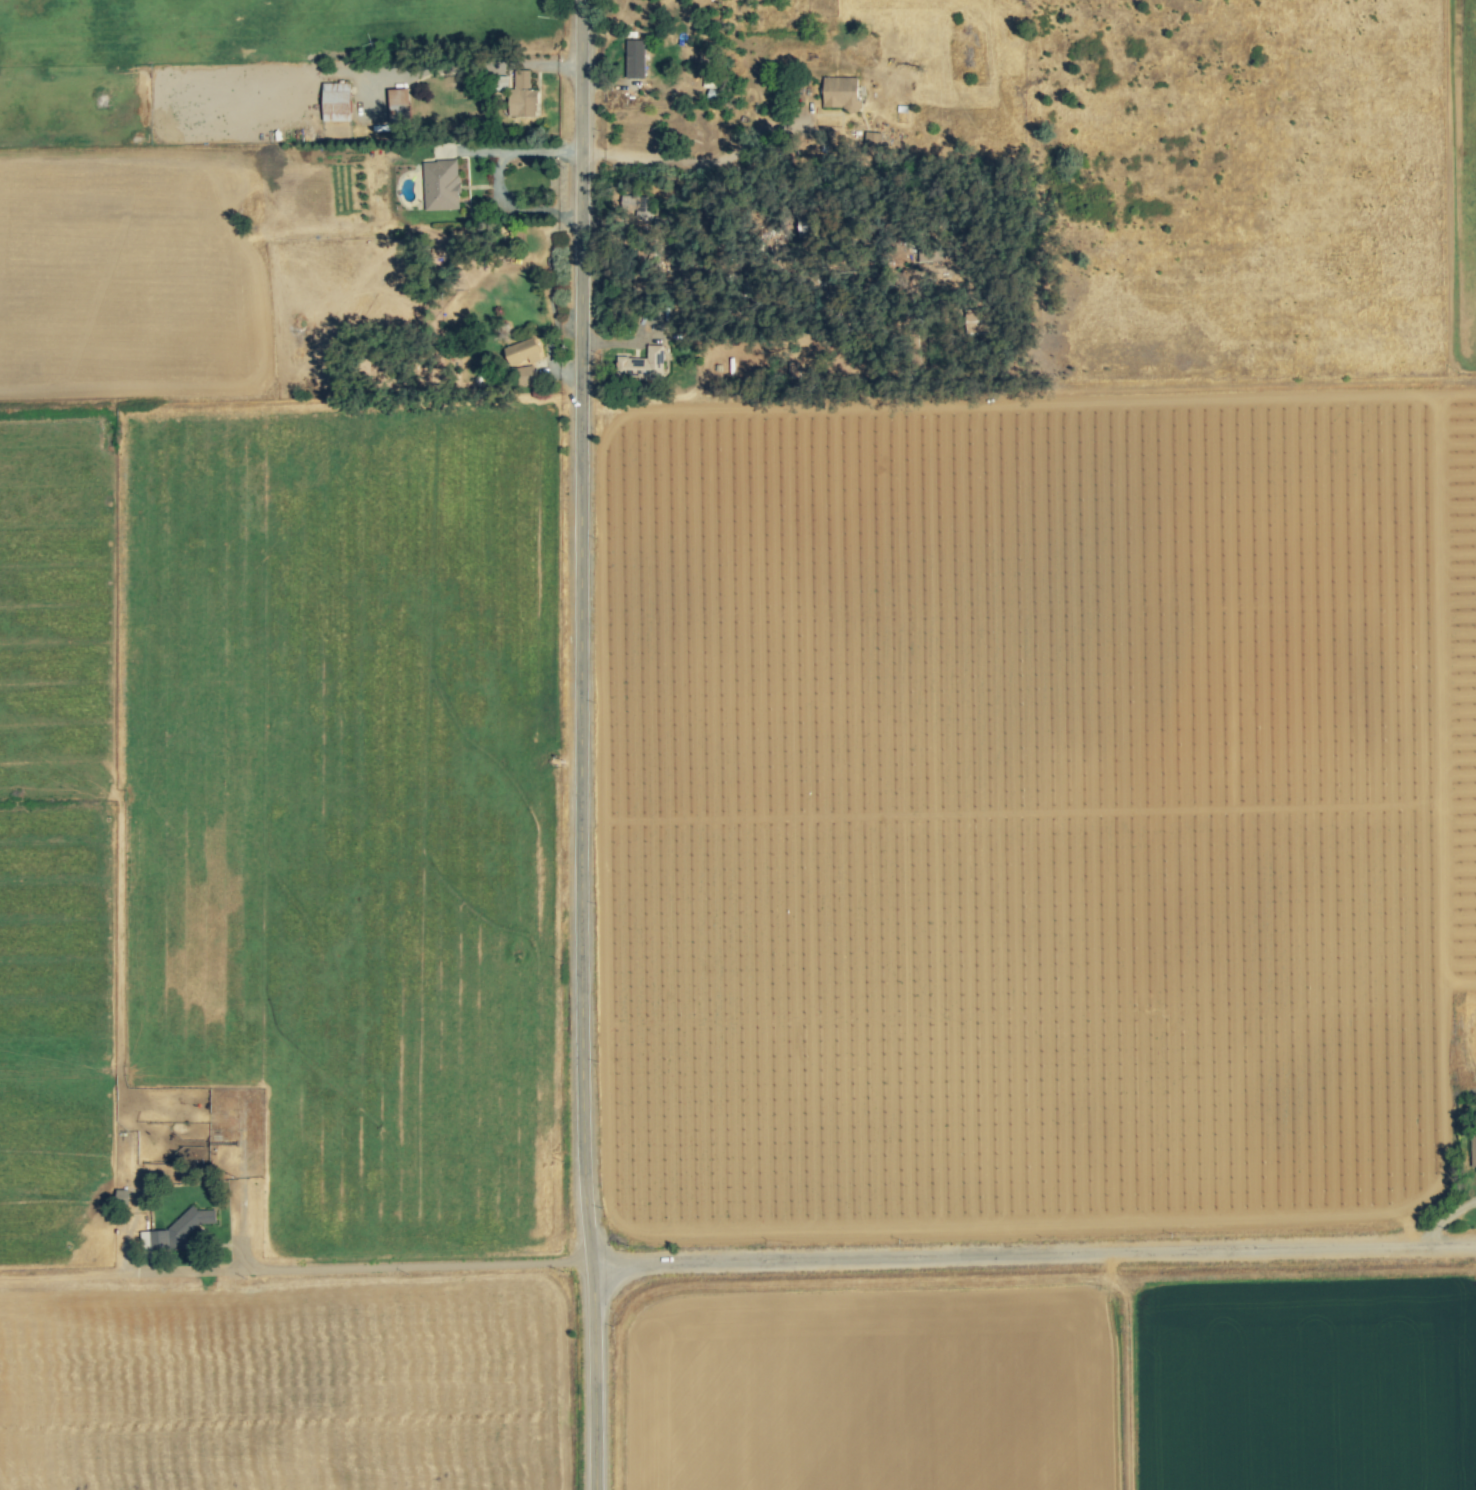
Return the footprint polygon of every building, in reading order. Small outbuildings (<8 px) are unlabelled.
[(625,78),(644,78),(644,40),(626,40),(625,78)] [(510,116),(535,117),(536,89),(529,89),(530,70),(511,70),(510,116)] [(858,77),(823,77),(823,108),(858,109),(858,77)] [(321,121),(349,121),(350,85),(323,84),(321,121)] [(389,121),(409,120),(408,88),(388,89),(389,121)] [(425,210),(460,209),(458,160),(423,161),(425,210)] [(541,358),(534,337),(503,347),(510,368),(541,358)] [(646,358),(616,357),(616,372),(662,373),(663,345),(647,345),(646,358)] [(515,384),(535,383),(534,366),(514,367),(515,384)]
